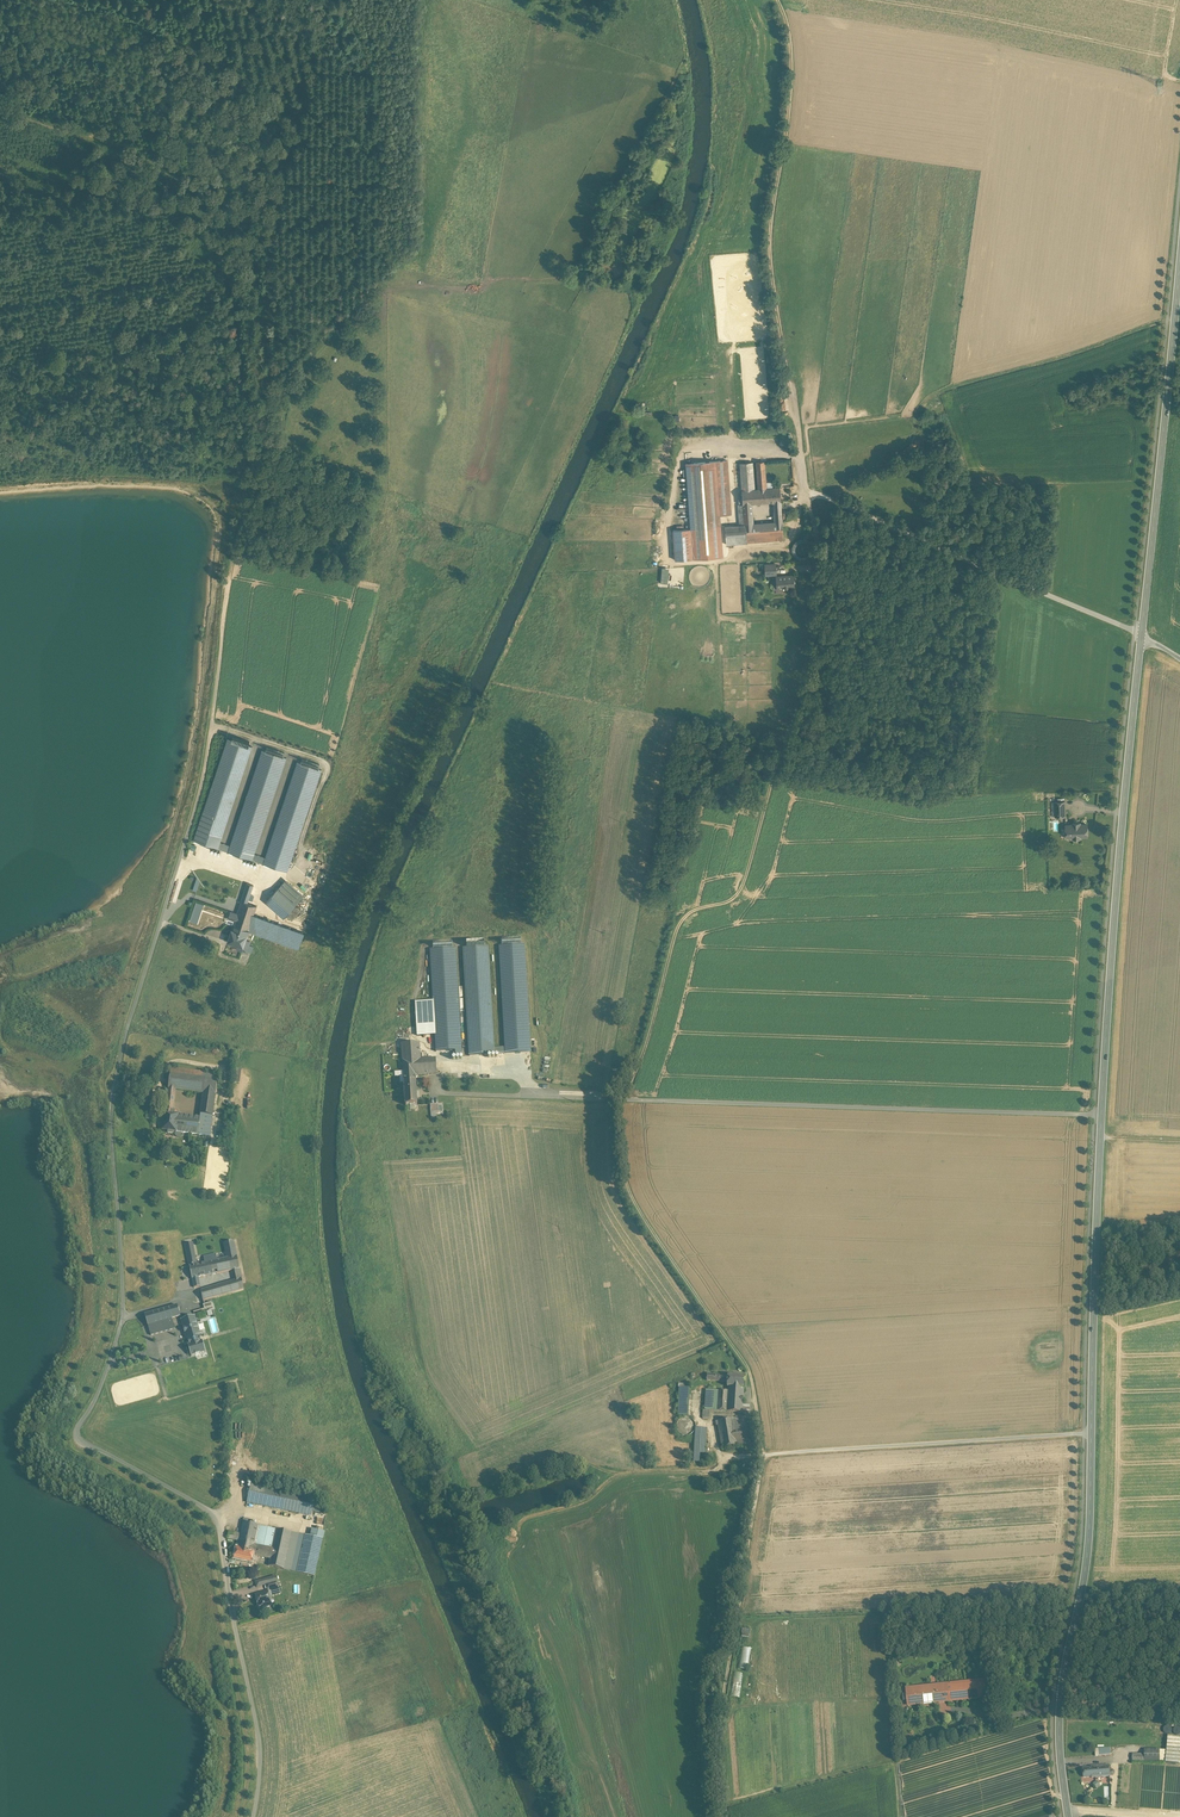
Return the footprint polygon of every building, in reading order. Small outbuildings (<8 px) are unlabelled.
[(727,460),(716,461),(719,515),(731,514),(727,460)] [(716,461),(686,463),(691,528),(693,558),(723,556),(719,515),(716,461)] [(765,461),(756,461),(758,488),(764,488),(767,487),(765,461)] [(753,462),(740,462),(742,489),(755,488),(753,462)] [(767,487),(764,488),(765,502),(774,501),(781,501),(780,487),(767,487)] [(742,489),(743,504),(752,503),(765,502),(764,488),(758,488),(755,488),(742,489)] [(752,503),(743,504),(738,504),(739,524),(739,525),(744,524),(753,523),(752,503)] [(774,506),(773,506),(775,521),(782,521),(781,506),(774,506)] [(753,523),(744,524),(746,524),(747,537),(754,537),(755,541),(775,540),(774,535),(783,534),(782,521),(775,521),(753,523)] [(739,524),(725,526),(726,544),(747,542),(747,537),(746,524),(744,524),(739,525),(739,524)] [(691,528),(673,530),(675,559),(693,558),(691,528)] [(812,553),(813,549),(812,545),(810,541),(807,539),(803,538),(798,539),(795,542),(793,545),(792,549),(793,553),(795,557),(799,559),(803,560),(807,559),(810,556),(812,553)] [(775,563),(765,564),(766,574),(776,574),(775,563)] [(793,575),(776,576),(776,577),(773,577),(773,588),(777,587),(777,588),(784,588),(785,589),(788,588),(789,587),(794,587),(794,583),(795,582),(795,580),(794,579),(793,575)] [(228,737),(194,840),(229,850),(230,845),(220,842),(252,745),(249,744),(250,741),(233,735),(231,739),(228,737)] [(267,749),(262,748),(230,845),(229,850),(253,858),(255,853),(286,757),(283,756),(284,752),(268,746),(267,749)] [(302,763),(298,761),(265,856),(263,862),(288,870),(322,769),(319,768),(320,764),(304,758),(302,763)] [(1065,801),(1055,801),(1056,816),(1066,815),(1065,801)] [(1080,824),(1080,822),(1073,823),(1073,824),(1066,824),(1066,836),(1074,836),(1074,838),(1081,838),(1081,836),(1088,836),(1087,824),(1080,824)] [(265,856),(255,853),(253,858),(263,862),(265,856)] [(286,879),(266,902),(284,917),(304,894),(286,879)] [(247,882),(241,900),(247,902),(253,884),(247,882)] [(241,900),(237,913),(252,919),(254,914),(257,906),(247,902),(241,900)] [(191,919),(199,922),(205,903),(197,901),(191,919)] [(237,913),(231,911),(229,918),(235,920),(232,929),(247,934),(248,931),(249,930),(248,930),(252,919),(237,913)] [(304,932),(254,914),(252,919),(248,930),(249,930),(248,931),(299,948),(304,932)] [(247,934),(232,929),(228,941),(238,944),(243,946),(246,939),(247,934)] [(484,943),(466,944),(467,948),(463,948),(469,1056),(504,1054),(504,1048),(494,1048),(488,947),(485,947),(484,943)] [(458,981),(457,948),(453,948),(453,950),(451,950),(451,954),(449,955),(449,958),(449,963),(451,963),(451,981),(458,981)] [(428,1002),(416,1002),(418,1027),(429,1026),(428,1002)] [(458,1016),(440,1017),(441,1025),(441,1037),(443,1058),(461,1057),(458,1016)] [(429,1026),(418,1027),(418,1038),(441,1037),(441,1025),(429,1026)] [(420,1043),(401,1044),(404,1083),(416,1082),(415,1075),(437,1074),(436,1058),(431,1059),(431,1055),(420,1056),(420,1043)] [(219,1075),(179,1069),(179,1075),(218,1080),(219,1075)] [(179,1075),(170,1074),(166,1105),(174,1106),(174,1102),(175,1098),(176,1090),(203,1093),(200,1118),(198,1135),(210,1136),(218,1080),(179,1075)] [(416,1082),(404,1083),(406,1106),(417,1106),(416,1082)] [(174,1106),(166,1105),(165,1113),(162,1130),(168,1131),(168,1134),(172,1134),(173,1132),(176,1132),(179,1115),(175,1114),(175,1112),(174,1111),(173,1110),(174,1106)] [(200,1118),(179,1115),(176,1132),(198,1135),(200,1118)] [(200,1229),(183,1232),(184,1239),(201,1236),(200,1229)] [(216,1254),(204,1257),(205,1263),(207,1276),(222,1273),(222,1272),(231,1271),(234,1281),(201,1290),(203,1300),(244,1289),(234,1241),(224,1243),(227,1259),(217,1261),(216,1254)] [(192,1243),(185,1244),(190,1266),(196,1265),(197,1265),(192,1243)] [(196,1265),(190,1266),(189,1266),(192,1279),(198,1278),(198,1277),(207,1276),(205,1263),(197,1265),(196,1265)] [(177,1306),(145,1315),(148,1325),(172,1318),(180,1316),(177,1306)] [(145,1315),(139,1316),(142,1327),(148,1325),(145,1315)] [(195,1316),(181,1320),(187,1341),(201,1337),(198,1327),(195,1316)] [(172,1318),(148,1325),(151,1335),(175,1329),(172,1318)] [(203,1325),(198,1327),(201,1337),(202,1343),(207,1341),(203,1325)] [(201,1337),(187,1341),(191,1356),(205,1352),(210,1350),(208,1342),(203,1343),(202,1343),(201,1337)] [(745,1377),(727,1376),(727,1382),(727,1387),(728,1387),(743,1388),(745,1388),(745,1377)] [(706,1409),(706,1410),(709,1411),(742,1413),(742,1405),(743,1388),(728,1387),(728,1391),(717,1391),(710,1390),(706,1390),(705,1409),(706,1409)] [(689,1389),(679,1388),(678,1416),(688,1416),(689,1389)] [(694,1430),(694,1427),(694,1423),(692,1420),(689,1418),(685,1418),(682,1418),(679,1420),(677,1423),(676,1427),(677,1430),(679,1433),(682,1435),(685,1436),(689,1435),(692,1433),(694,1430)] [(732,1419),(718,1421),(718,1425),(722,1448),(737,1446),(736,1441),(734,1429),(732,1419)] [(746,1422),(732,1419),(734,1429),(747,1427),(746,1422)] [(747,1427),(734,1429),(736,1441),(749,1439),(747,1427)] [(292,1493),(251,1484),(247,1502),(288,1511),(292,1493)] [(315,1498),(292,1493),(288,1511),(312,1516),(315,1498)] [(324,1523),(324,1520),(324,1518),(322,1515),(320,1514),(317,1513),(315,1514),(313,1515),(311,1518),(311,1520),(311,1523),(313,1525),(315,1527),(318,1527),(320,1527),(322,1525),(324,1523)] [(252,1524),(243,1522),(237,1547),(255,1551),(254,1556),(270,1559),(272,1548),(255,1545),(259,1525),(252,1524)] [(277,1529),(259,1525),(255,1545),(272,1548),(277,1529)] [(292,1533),(277,1529),(272,1548),(270,1559),(269,1566),(284,1569),(292,1533)] [(292,1533),(284,1569),(291,1571),(299,1534),(292,1533)] [(323,1539),(305,1535),(297,1572),(314,1576),(323,1539)] [(237,1547),(234,1558),(252,1562),(254,1556),(255,1551),(237,1547)] [(276,1576),(267,1579),(268,1584),(266,1585),(267,1590),(279,1587),(276,1576)] [(268,1591),(255,1595),(258,1607),(264,1605),(263,1603),(271,1601),(268,1591)] [(748,1665),(751,1648),(741,1647),(738,1668),(744,1669),(745,1664),(748,1665)] [(730,1696),(739,1698),(743,1674),(734,1672),(730,1696)] [(985,1680),(974,1681),(975,1698),(986,1697),(985,1680)] [(974,1681),(937,1685),(938,1702),(963,1700),(967,1699),(975,1698),(974,1681)] [(937,1685),(897,1689),(898,1706),(938,1702),(937,1685)] [(1156,1749),(1145,1749),(1145,1755),(1145,1761),(1156,1762),(1156,1749)] [(1109,1765),(1091,1767),(1091,1768),(1083,1768),(1084,1778),(1092,1777),(1092,1778),(1110,1777),(1110,1776),(1113,1776),(1115,1774),(1115,1772),(1113,1770),(1109,1770),(1109,1765)]
